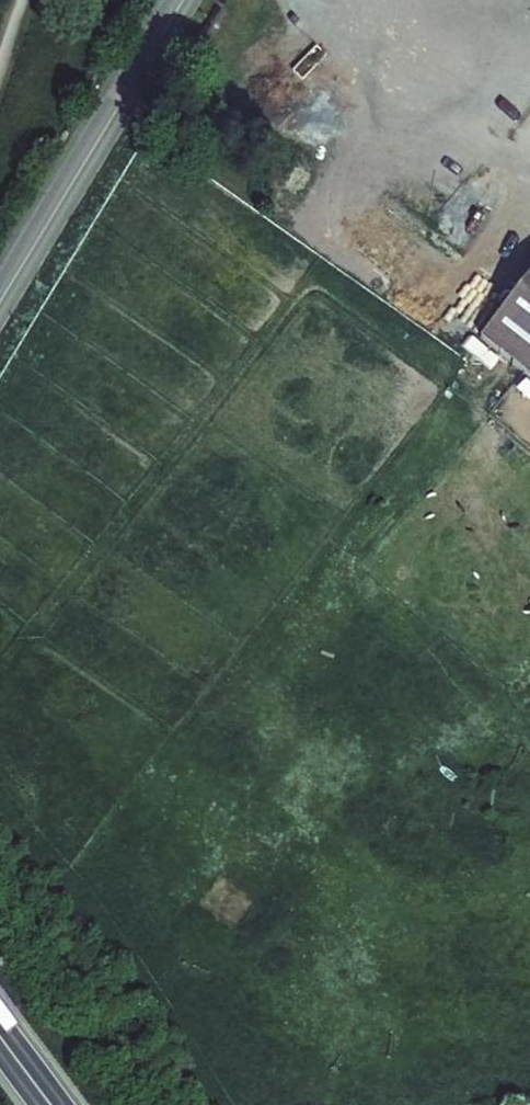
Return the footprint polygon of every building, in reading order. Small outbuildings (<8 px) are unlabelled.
[(484,337),(529,370),(529,275),(484,337)]
